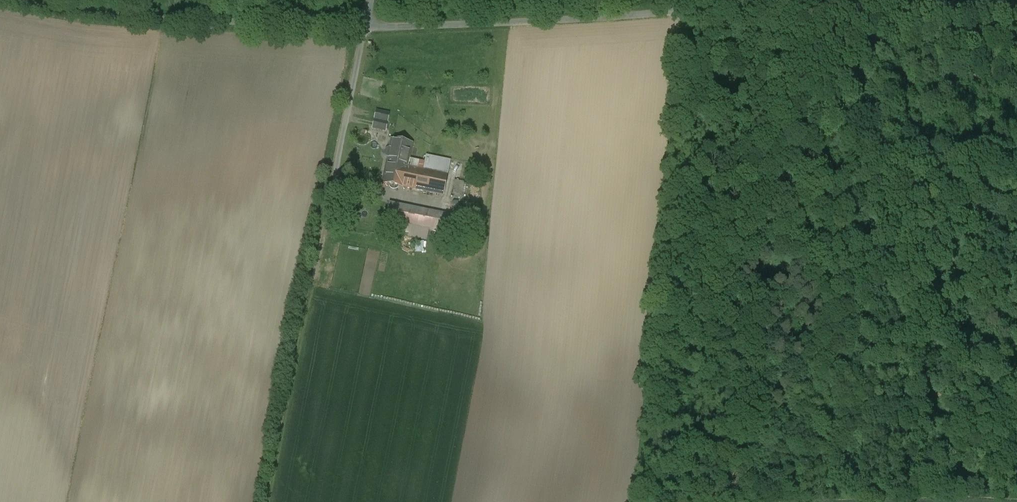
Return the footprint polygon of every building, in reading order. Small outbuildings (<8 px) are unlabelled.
[(389,114),(376,111),(373,129),(386,131),(389,114)] [(392,140),(383,183),(403,187),(407,167),(412,145),(392,140)] [(407,167),(403,187),(443,196),(451,161),(428,156),(427,156),(425,162),(419,161),(418,169),(407,167)] [(457,179),(453,195),(464,197),(468,182),(457,179)] [(457,217),(390,204),(387,221),(394,222),(429,229),(453,234),(454,232),(457,217)] [(464,219),(457,217),(454,232),(461,233),(464,219)] [(429,229),(394,222),(393,229),(410,233),(409,236),(427,240),(429,229)]
